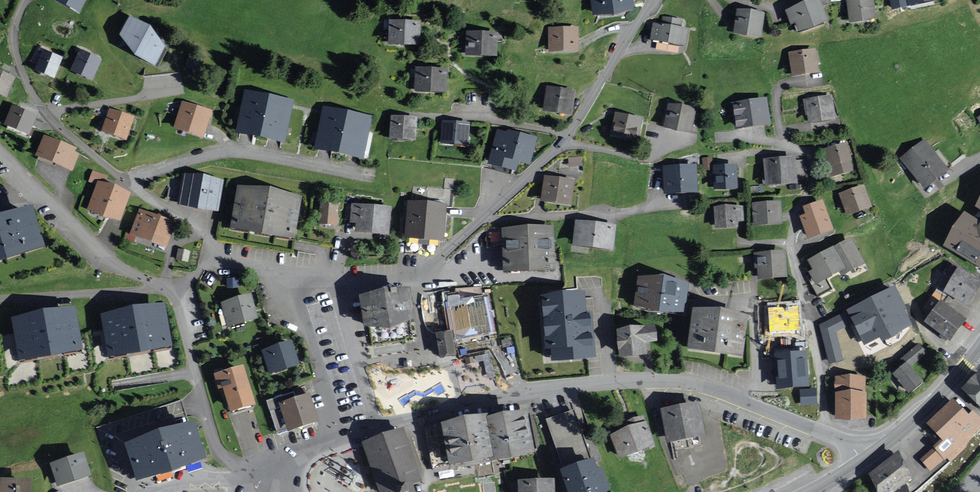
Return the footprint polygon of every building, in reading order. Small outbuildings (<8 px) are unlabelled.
[(81,12),(86,0),(55,0),(81,12)] [(594,17),(614,19),(633,12),(631,0),(592,0),(594,17)] [(785,13),(791,26),(795,24),(799,35),(829,23),(820,0),(785,13)] [(847,0),(850,23),(874,20),(872,0),(849,0),(847,0)] [(893,11),(935,2),(935,0),(891,0),(893,11)] [(765,15),(737,11),(733,37),(762,41),(765,15)] [(653,25),(651,41),(686,47),(688,32),(681,31),(682,22),(663,18),(661,27),(653,25)] [(150,31),(131,20),(122,38),(135,59),(154,68),(163,49),(150,31)] [(390,45),(419,47),(420,25),(391,23),(390,45)] [(550,53),(578,53),(578,30),(550,30),(550,53)] [(467,34),(466,57),(495,59),(497,36),(467,34)] [(793,77),(818,74),(815,52),(790,55),(793,77)] [(73,72),(92,80),(100,62),(81,54),(73,72)] [(37,72),(54,78),(60,60),(43,55),(37,72)] [(416,70),(415,93),(445,94),(446,72),(416,70)] [(0,72),(0,95),(7,97),(15,77),(0,72)] [(244,90),(235,135),(286,145),(294,100),(244,90)] [(544,112),(571,117),(574,94),(548,90),(544,112)] [(805,102),(808,123),(833,120),(831,99),(805,102)] [(183,103),(174,131),(203,140),(211,111),(183,103)] [(734,107),(737,130),(769,126),(766,103),(734,107)] [(38,116),(13,106),(4,126),(30,137),(38,116)] [(323,106),(314,151),(364,161),(373,116),(323,106)] [(670,108),(665,127),(677,135),(690,132),(695,114),(670,108)] [(104,132),(126,139),(132,119),(110,112),(104,132)] [(612,136),(636,142),(641,122),(617,116),(612,136)] [(389,142),(416,144),(418,119),(391,117),(389,142)] [(442,145),(467,147),(468,125),(443,124),(442,145)] [(519,165),(529,167),(536,140),(508,133),(507,136),(498,133),(490,167),(516,174),(519,165)] [(78,149),(44,137),(40,149),(43,151),(40,159),(68,169),(70,163),(73,164),(78,149)] [(899,159),(925,192),(950,174),(924,140),(899,159)] [(825,152),(831,177),(851,173),(845,147),(825,152)] [(765,162),(767,188),(796,186),(795,160),(765,162)] [(715,169),(715,191),(736,191),(736,168),(715,169)] [(666,195),(696,194),(695,169),(665,170),(666,195)] [(94,173),(90,183),(98,186),(88,211),(121,224),(132,197),(104,186),(107,178),(94,173)] [(184,176),(179,207),(217,213),(222,182),(184,176)] [(573,183),(545,179),(542,203),(570,207),(573,183)] [(238,189),(230,232),(294,243),(301,200),(238,189)] [(840,197),(848,218),(870,210),(863,189),(840,197)] [(337,204),(321,203),(319,226),(335,227),(337,204)] [(809,241),(832,233),(822,204),(804,210),(807,217),(801,219),(809,241)] [(411,205),(407,239),(440,242),(444,208),(411,205)] [(755,227),(780,225),(779,205),(754,206),(755,227)] [(352,206),(350,225),(356,226),(355,235),(389,238),(391,209),(352,206)] [(716,229),(741,228),(741,209),(715,210),(716,229)] [(173,226),(141,213),(131,236),(164,249),(173,226)] [(31,215),(7,222),(0,224),(0,263),(42,250),(31,215)] [(947,250),(979,270),(979,227),(965,219),(947,250)] [(574,248),(612,252),(614,229),(577,225),(574,248)] [(506,275),(553,273),(551,231),(504,234),(506,275)] [(850,242),(810,263),(815,272),(811,274),(812,277),(808,279),(818,297),(832,290),(826,279),(838,273),(841,278),(863,266),(850,242)] [(786,276),(784,252),(757,254),(759,278),(786,276)] [(946,295),(968,307),(979,287),(979,286),(958,273),(946,295)] [(687,288),(639,281),(636,307),(683,314),(687,288)] [(895,287),(847,310),(864,346),(912,322),(895,287)] [(478,292),(449,297),(451,306),(447,306),(454,341),(493,334),(486,300),(480,301),(478,292)] [(360,301),(365,331),(389,334),(414,324),(410,294),(360,301)] [(257,320),(251,298),(223,305),(228,327),(257,320)] [(584,320),(583,299),(542,302),(546,352),(553,352),(554,364),(593,361),(590,319),(584,320)] [(173,348),(165,305),(103,316),(110,359),(173,348)] [(799,306),(767,308),(769,334),(800,333),(799,306)] [(941,306),(927,325),(950,342),(964,323),(941,306)] [(85,351),(77,308),(14,320),(21,363),(85,351)] [(746,322),(694,316),(690,350),(742,357),(746,322)] [(654,332),(618,335),(621,359),(645,357),(643,346),(655,345),(654,332)] [(455,357),(451,335),(437,337),(440,359),(455,357)] [(298,366),(292,345),(264,354),(270,375),(298,366)] [(924,356),(918,348),(904,359),(909,367),(924,356)] [(805,350),(775,353),(778,386),(808,384),(805,350)] [(895,376),(910,394),(921,385),(906,367),(895,376)] [(961,388),(979,407),(979,369),(961,388)] [(254,407),(243,371),(215,380),(222,400),(227,399),(231,414),(254,407)] [(839,381),(838,420),(864,420),(865,381),(839,381)] [(817,387),(800,388),(801,403),(817,403),(817,387)] [(317,424),(309,397),(281,406),(289,432),(317,424)] [(979,428),(979,418),(973,411),(969,415),(953,399),(927,425),(941,439),(920,460),(931,472),(946,457),(951,462),(966,447),(965,445),(973,438),(972,436),(979,428)] [(698,403),(663,410),(668,438),(704,431),(698,403)] [(443,422),(451,461),(493,453),(493,456),(532,448),(525,411),(487,419),(486,413),(443,422)] [(573,411),(548,420),(565,468),(590,459),(573,411)] [(632,426),(612,434),(622,456),(653,443),(642,416),(630,421),(632,426)] [(363,443),(379,491),(388,491),(389,491),(417,491),(414,483),(421,480),(404,429),(363,443)] [(204,465),(193,430),(128,451),(139,486),(204,465)] [(92,477),(83,454),(50,466),(59,489),(92,477)] [(870,473),(883,491),(888,491),(911,477),(896,455),(870,473)] [(590,459),(565,468),(562,469),(570,491),(604,491),(592,458),(590,459)] [(553,479),(519,481),(520,491),(554,491),(553,479)] [(2,480),(1,491),(32,491),(32,481),(2,480)]
